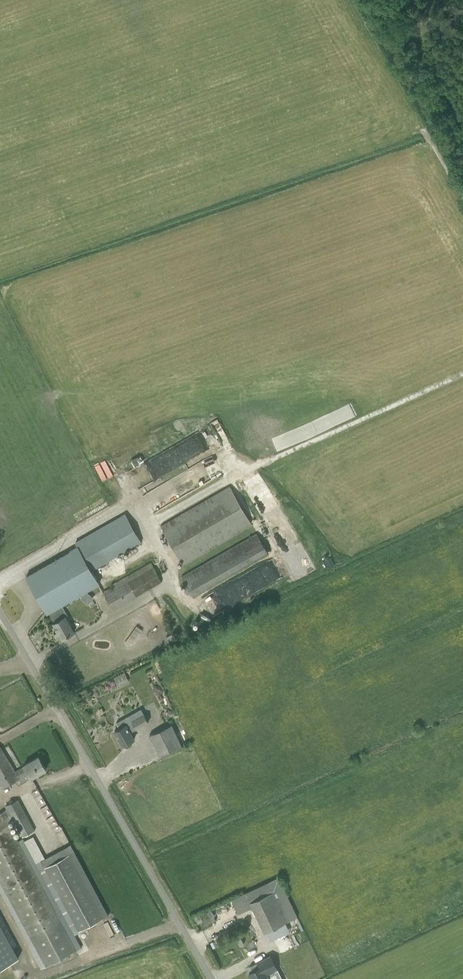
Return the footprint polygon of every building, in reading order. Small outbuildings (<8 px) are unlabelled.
[(215,432),(223,428),(218,419),(210,423),(215,432)] [(95,447),(84,451),(90,469),(102,465),(95,447)] [(187,487),(189,492),(223,475),(216,460),(186,475),(191,485),(187,487)] [(140,488),(152,516),(182,502),(169,474),(140,488)] [(160,526),(183,565),(252,525),(229,486),(160,526)] [(53,623),(62,639),(74,632),(66,617),(68,615),(61,604),(99,583),(92,570),(142,542),(126,514),(76,542),(78,548),(27,577),(47,612),(48,611),(55,623),(53,623)] [(181,577),(192,597),(268,553),(256,533),(181,577)] [(314,536),(303,542),(309,553),(320,547),(314,536)] [(105,595),(113,609),(162,582),(150,562),(111,585),(114,590),(111,591),(109,588),(104,591),(105,594),(105,595)] [(94,598),(86,592),(81,598),(88,605),(94,598)] [(134,646),(145,632),(137,626),(126,640),(134,646)] [(172,634),(166,638),(169,643),(175,640),(172,634)] [(125,672),(114,677),(118,686),(129,681),(125,672)] [(125,747),(128,747),(132,745),(132,743),(131,741),(134,739),(130,732),(149,722),(141,709),(116,723),(120,729),(115,732),(123,746),(124,745),(125,747)] [(149,735),(160,757),(183,747),(172,724),(149,735)] [(0,750),(0,784),(2,788),(15,781),(28,773),(31,778),(38,774),(46,769),(39,756),(30,761),(24,765),(25,766),(15,772),(2,749),(0,750)] [(47,966),(76,950),(8,822),(13,819),(23,837),(35,830),(18,799),(6,806),(7,809),(0,813),(0,879),(47,966)] [(41,861),(78,931),(103,918),(66,847),(41,861)] [(288,922),(273,891),(250,902),(265,933),(288,922)] [(200,914),(193,917),(195,921),(196,921),(197,924),(203,922),(201,918),(202,918),(200,914)] [(234,941),(239,951),(250,945),(245,936),(234,941)] [(249,973),(252,978),(269,978),(267,974),(277,969),(270,955),(257,962),(250,966),(252,972),(249,973)]
